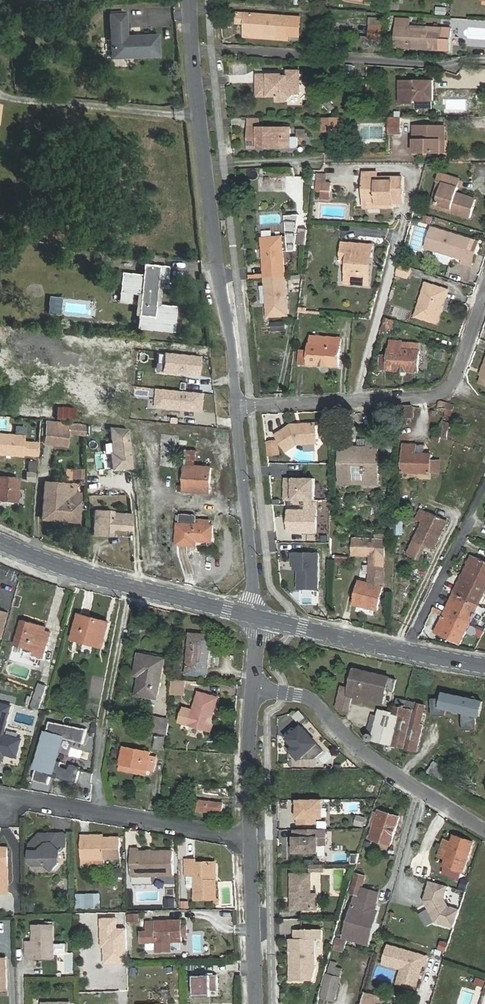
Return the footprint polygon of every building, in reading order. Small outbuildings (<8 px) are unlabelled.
[(444,15),(444,7),(435,7),(434,14),(444,15)] [(250,23),(251,12),(242,11),(241,22),(250,23)] [(281,35),(290,36),(292,15),(251,12),(250,23),(249,34),(281,36),(281,35)] [(126,27),(125,14),(110,14),(111,28),(126,27)] [(373,39),(389,40),(390,27),(374,25),(373,39)] [(444,39),(445,29),(401,26),(399,47),(425,49),(425,46),(453,48),(454,40),(444,39)] [(126,36),(126,27),(111,28),(112,37),(126,36)] [(454,30),(445,29),(444,39),(454,40),(454,30)] [(126,36),(112,37),(113,57),(159,55),(158,34),(126,36)] [(277,72),(252,70),(251,92),(271,93),(270,98),(281,99),(290,93),(294,93),(295,83),(292,82),(292,75),(295,75),(296,69),(283,68),(283,74),(276,74),(277,72)] [(403,102),(416,102),(416,99),(435,99),(435,80),(416,80),(416,82),(403,82),(403,102)] [(326,99),(321,106),(329,112),(334,106),(326,99)] [(464,111),(464,104),(452,102),(451,110),(464,111)] [(338,132),(338,118),(322,118),(322,132),(338,132)] [(402,133),(402,118),(390,118),(391,133),(402,133)] [(442,138),(447,138),(447,124),(416,125),(416,151),(443,151),(442,138)] [(283,138),(289,138),(289,128),(247,128),(247,148),(261,148),(261,146),(266,146),(266,148),(283,148),(283,138)] [(373,203),(388,202),(402,202),(401,176),(391,177),(391,180),(376,180),(376,171),(363,171),(363,206),(373,206),(373,203)] [(450,204),(449,209),(470,214),(475,196),(456,191),(460,177),(438,171),(435,179),(441,181),(435,200),(450,204)] [(429,203),(449,209),(450,204),(435,200),(441,181),(435,179),(429,203)] [(329,181),(321,181),(320,190),(329,190),(329,181)] [(285,253),(293,252),(297,217),(283,218),(284,239),(285,253)] [(480,237),(432,225),(426,247),(428,247),(426,253),(428,256),(440,259),(443,258),(445,252),(456,255),(455,258),(473,263),(480,237)] [(259,241),(263,288),(264,306),(265,321),(285,320),(280,253),(279,240),(259,241)] [(367,261),(371,261),(372,248),(341,247),(340,266),(347,267),(346,287),(366,288),(367,261)] [(405,275),(408,265),(397,262),(394,272),(405,275)] [(136,329),(173,333),(176,307),(155,305),(157,282),(167,283),(168,267),(147,265),(146,275),(142,275),(121,273),(119,293),(140,295),(136,329)] [(445,286),(424,280),(415,313),(436,319),(445,286)] [(61,297),(49,296),(48,313),(60,314),(61,297)] [(388,329),(391,317),(386,316),(382,314),(378,327),(388,329)] [(281,326),(268,327),(269,336),(282,335),(281,326)] [(339,336),(322,335),(311,335),(310,343),(309,343),(308,351),(301,350),(300,364),(338,366),(339,345),(339,336)] [(419,371),(420,341),(391,340),(391,347),(389,347),(388,355),(381,355),(380,369),(419,371)] [(162,372),(198,375),(200,356),(164,352),(162,372)] [(204,393),(157,389),(155,407),(202,412),(204,393)] [(450,415),(454,404),(440,400),(436,410),(450,415)] [(413,415),(413,403),(402,404),(402,415),(413,415)] [(76,408),(58,406),(56,418),(75,420),(76,408)] [(437,434),(434,433),(432,438),(439,440),(447,421),(443,419),(437,434)] [(68,435),(69,423),(46,421),(44,444),(67,447),(68,435)] [(85,436),(85,424),(69,422),(69,423),(68,435),(85,436)] [(289,422),(274,434),(286,449),(296,441),(315,441),(315,422),(289,422)] [(134,467),(130,428),(112,426),(115,452),(112,452),(114,469),(134,467)] [(22,456),(22,455),(37,456),(38,444),(23,442),(24,436),(0,435),(0,455),(22,456)] [(379,479),(379,456),(379,444),(379,439),(369,439),(369,447),(358,447),(358,451),(353,452),(353,449),(340,448),(340,483),(353,482),(353,462),(364,463),(364,479),(379,479)] [(369,439),(358,439),(358,447),(369,447),(369,439)] [(278,455),(277,441),(266,443),(268,456),(278,455)] [(379,444),(379,456),(394,457),(394,444),(379,444)] [(415,454),(415,445),(403,445),(402,472),(439,472),(438,460),(430,460),(430,454),(423,454),(415,454)] [(423,445),(415,445),(415,454),(423,454),(423,445)] [(186,450),(186,465),(195,466),(196,451),(186,450)] [(211,494),(212,467),(195,466),(186,465),(184,492),(211,494)] [(72,478),(82,478),(82,469),(72,469),(72,478)] [(18,479),(0,477),(0,503),(16,504),(18,479)] [(315,500),(314,478),(285,478),(285,500),(315,500)] [(76,493),(76,485),(45,482),(42,519),(78,522),(80,493),(76,493)] [(317,531),(316,501),(306,501),(306,508),(288,509),(289,531),(317,531)] [(132,514),(114,513),(114,511),(94,510),(93,535),(112,536),(113,530),(131,531),(132,514)] [(432,549),(446,520),(428,511),(408,553),(420,558),(426,546),(432,549)] [(181,515),(180,524),(178,524),(177,545),(197,546),(197,541),(213,542),(214,525),(210,524),(210,520),(197,519),(197,517),(197,516),(195,515),(181,515)] [(375,540),(353,539),(352,554),(383,555),(385,535),(375,535),(375,540)] [(320,589),(320,553),(293,554),(293,562),(296,562),(296,571),(300,571),(300,589),(320,589)] [(484,590),(484,559),(478,556),(472,554),(464,574),(469,576),(460,596),(455,593),(447,613),(439,632),(462,642),(484,590)] [(469,576),(464,574),(455,593),(460,596),(469,576)] [(382,587),(383,581),(369,578),(368,584),(359,582),(353,604),(377,609),(382,587)] [(79,614),(73,639),(102,647),(104,639),(102,639),(107,622),(79,614)] [(47,645),(42,644),(46,628),(22,621),(16,645),(36,651),(35,655),(43,657),(47,645)] [(191,634),(187,674),(207,676),(210,635),(191,634)] [(139,654),(135,672),(144,674),(140,696),(158,699),(165,658),(139,654)] [(389,677),(354,669),(349,688),(341,686),(336,707),(349,710),(350,704),(358,706),(363,703),(364,699),(383,703),(386,690),(393,692),(396,679),(389,678),(389,677)] [(173,679),(171,694),(185,695),(187,680),(173,679)] [(47,686),(39,683),(32,706),(40,708),(47,686)] [(184,707),(179,722),(210,731),(219,697),(199,692),(194,710),(184,707)] [(432,699),(432,716),(447,715),(448,709),(463,712),(463,730),(477,730),(477,715),(480,716),(484,700),(477,700),(477,696),(463,697),(444,693),(443,698),(432,699)] [(373,736),(368,735),(367,740),(417,751),(423,724),(421,724),(426,705),(397,698),(394,713),(379,710),(377,716),(373,736)] [(0,703),(0,753),(4,754),(18,758),(22,739),(5,734),(12,706),(0,703)] [(296,712),(291,717),(296,722),(302,717),(296,712)] [(367,735),(368,735),(373,736),(377,716),(371,715),(367,735)] [(152,731),(167,734),(169,719),(154,716),(152,731)] [(324,751),(301,727),(287,740),(294,748),(291,751),(299,760),(316,759),(324,751)] [(86,735),(49,728),(33,785),(48,790),(50,781),(51,777),(57,778),(56,783),(76,788),(80,773),(70,770),(68,775),(60,772),(61,767),(55,765),(62,743),(82,749),(86,735)] [(163,750),(165,737),(156,736),(154,749),(163,750)] [(151,756),(152,753),(124,747),(119,771),(147,776),(148,770),(155,771),(157,757),(151,756)] [(223,802),(198,800),(197,811),(222,814),(223,802)] [(323,818),(323,800),(299,800),(299,824),(317,824),(316,818),(323,818)] [(373,816),(370,825),(374,826),(370,838),(371,839),(370,841),(375,842),(376,840),(391,844),(399,817),(378,811),(377,817),(373,816)] [(357,824),(364,826),(367,818),(360,816),(357,824)] [(327,847),(326,830),(295,831),(295,854),(319,853),(319,847),(327,847)] [(64,833),(40,834),(31,844),(31,862),(35,865),(47,865),(53,871),(60,864),(56,860),(66,846),(66,835),(64,833)] [(89,835),(81,835),(82,860),(106,859),(121,859),(121,837),(104,837),(89,837),(89,835)] [(452,869),(462,872),(464,873),(473,841),(455,836),(445,867),(449,868),(447,872),(451,873),(452,869)] [(9,893),(8,848),(0,848),(0,893),(9,893)] [(139,848),(131,848),(132,877),(174,876),(174,850),(139,851),(139,848)] [(361,854),(353,855),(353,865),(358,865),(361,854)] [(106,859),(82,860),(82,868),(106,867),(106,859)] [(213,879),(212,862),(196,862),(196,859),(186,859),(186,876),(195,876),(196,900),(217,899),(217,879),(213,879)] [(459,880),(462,872),(452,869),(451,873),(450,877),(459,880)] [(354,885),(362,887),(365,876),(357,874),(354,885)] [(310,876),(292,876),(292,911),(318,911),(317,896),(311,896),(310,876)] [(447,886),(428,881),(424,900),(435,922),(453,928),(459,910),(448,906),(444,899),(447,886)] [(360,895),(362,887),(354,885),(351,893),(360,895)] [(365,903),(369,890),(362,887),(360,895),(358,901),(365,903)] [(379,893),(369,890),(365,903),(375,906),(379,893)] [(100,894),(85,894),(85,909),(101,908),(100,894)] [(356,901),(351,919),(359,922),(365,903),(358,901),(356,901)] [(359,922),(351,919),(346,936),(364,941),(367,932),(364,931),(367,921),(370,922),(373,914),(375,906),(365,903),(359,922)] [(367,932),(364,941),(368,942),(376,915),(373,914),(370,922),(367,921),(364,931),(367,932)] [(182,926),(181,920),(156,921),(157,931),(148,932),(142,932),(142,942),(157,942),(157,951),(171,951),(171,941),(182,941),(182,936),(187,935),(187,926),(182,926)] [(147,921),(148,932),(157,931),(156,921),(147,921)] [(54,958),(54,925),(33,925),(33,941),(26,942),(27,958),(54,958)] [(322,931),(294,932),(295,941),(290,941),(290,951),(292,951),(292,956),(290,956),(290,983),(313,983),(316,973),(316,941),(323,941),(322,931)] [(120,945),(120,933),(113,932),(102,932),(102,945),(120,945)] [(339,939),(337,943),(349,947),(350,942),(339,939)] [(349,947),(337,943),(335,949),(347,953),(349,947)] [(425,959),(386,948),(381,966),(399,971),(395,986),(413,991),(420,967),(423,967),(425,959)] [(341,970),(331,967),(322,996),(332,999),(341,970)] [(207,975),(193,976),(194,996),(208,996),(207,975)] [(358,1003),(371,1003),(371,1002),(372,997),(361,994),(358,1003)]
